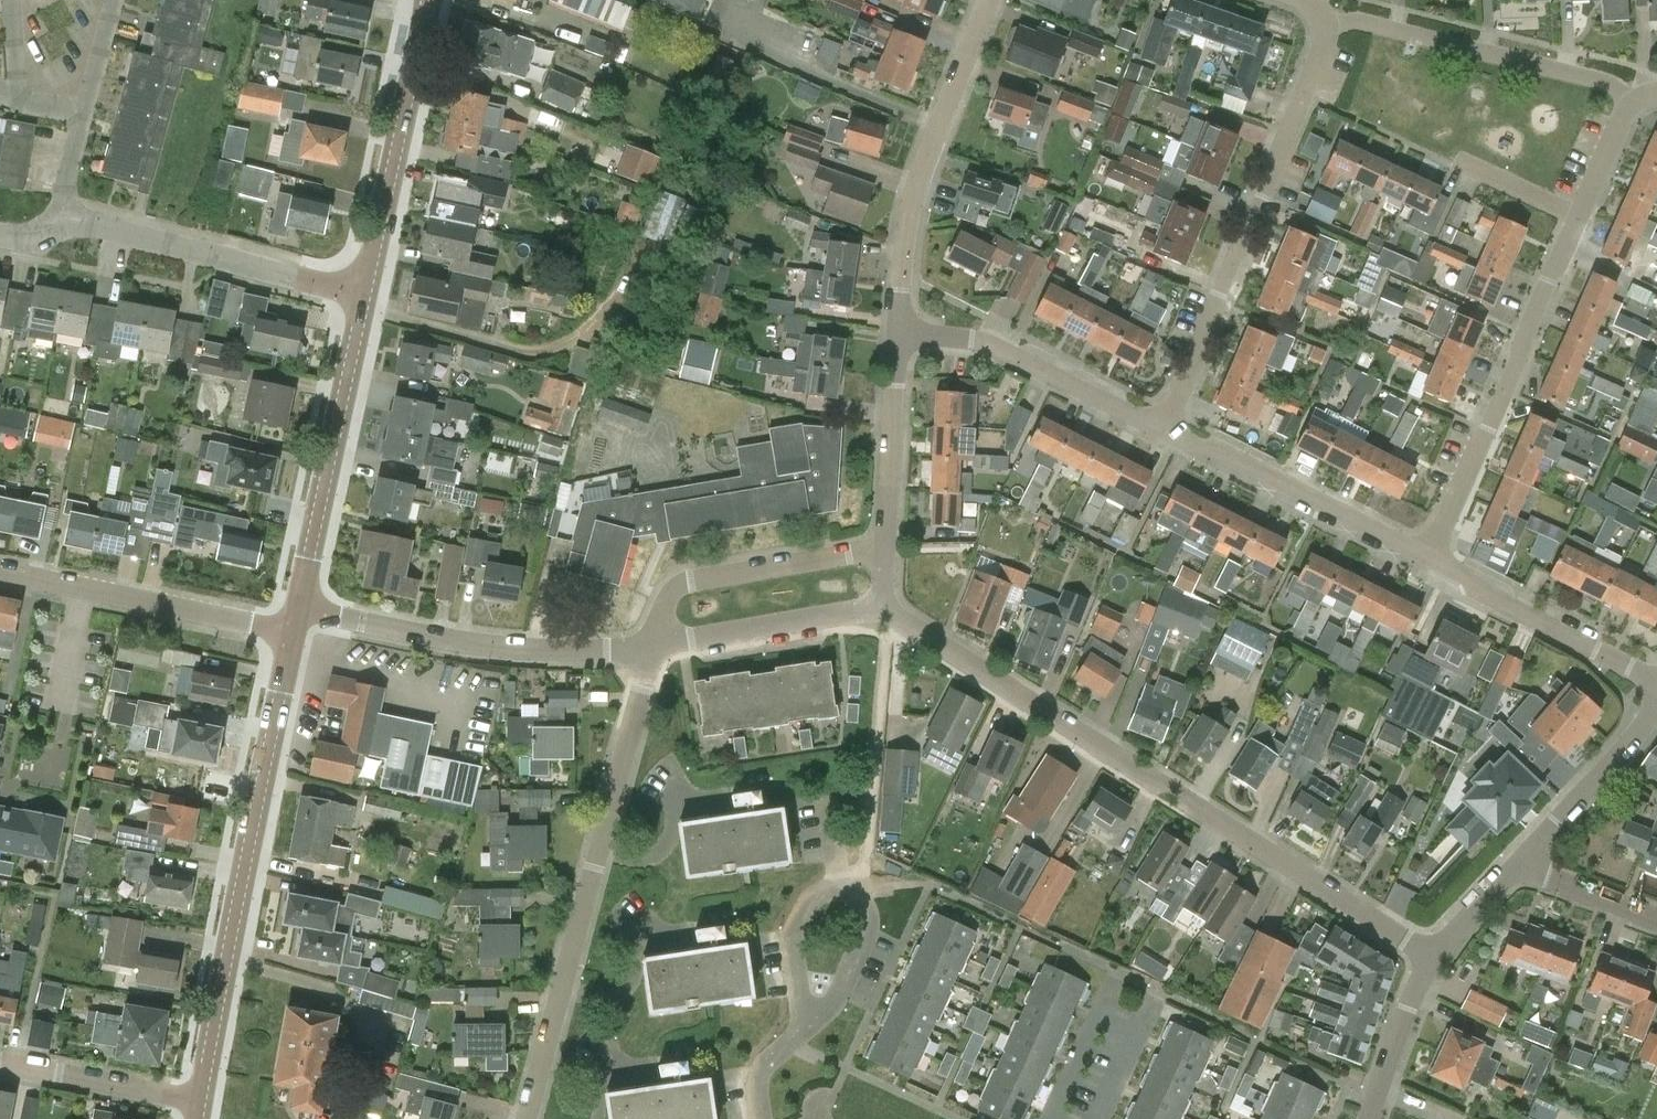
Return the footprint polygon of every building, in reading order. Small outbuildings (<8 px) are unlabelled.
[(160,8),(200,19),(205,0),(163,0),(160,8)] [(327,22),(326,29),(363,37),(370,9),(351,5),(352,2),(341,0),(332,0),(332,1),(329,0),(310,0),(306,17),(327,22)] [(625,24),(640,30),(647,14),(611,0),(550,0),(548,4),(621,33),(625,24)] [(698,21),(707,0),(649,0),(698,21)] [(863,4),(852,0),(831,0),(827,10),(856,22),(863,4)] [(943,0),(893,0),(903,4),(902,6),(935,19),(943,0)] [(1086,22),(1095,0),(1030,0),(1086,22)] [(1194,35),(1204,7),(1183,0),(1172,0),(1164,22),(1154,18),(1140,59),(1164,67),(1177,29),(1194,35)] [(1603,22),(1629,21),(1628,0),(1602,0),(1603,22)] [(1636,8),(1649,7),(1649,20),(1656,20),(1656,0),(1636,0),(1636,8)] [(1207,40),(1223,46),(1234,18),(1204,7),(1194,35),(1190,46),(1202,51),(1207,40)] [(193,45),(200,19),(160,8),(153,37),(156,38),(154,47),(222,67),(225,54),(193,45)] [(1264,28),(1234,18),(1223,46),(1244,53),(1235,80),(1229,78),(1224,94),(1250,102),(1271,40),(1261,37),(1264,28)] [(886,49),(883,56),(915,68),(925,44),(894,32),(896,28),(874,19),(868,33),(877,37),(875,43),(886,49)] [(524,77),(533,42),(516,37),(517,37),(494,31),(494,30),(466,22),(455,62),(493,71),(493,69),(524,77)] [(255,43),(265,45),(269,29),(259,27),(255,43)] [(1115,46),(1129,51),(1135,33),(1122,28),(1115,46)] [(1052,78),(1066,41),(1045,33),(1042,40),(1014,29),(1011,30),(1005,46),(1007,49),(1011,51),(1007,61),(1052,78)] [(1097,61),(1104,42),(1073,30),(1067,48),(1097,61)] [(605,54),(610,41),(593,34),(588,47),(605,54)] [(295,78),(315,83),(352,91),(359,61),(323,53),(325,41),(304,36),(295,78)] [(834,66),(842,46),(823,39),(815,59),(834,66)] [(1182,65),(1195,70),(1202,51),(1190,46),(1189,46),(1182,65)] [(135,53),(127,84),(166,94),(173,65),(219,77),(222,67),(154,47),(151,57),(135,53)] [(906,93),(915,68),(883,56),(881,62),(868,60),(866,65),(857,62),(852,76),(867,82),(872,69),(878,71),(874,80),(906,93)] [(1131,61),(1126,77),(1151,86),(1157,69),(1131,61)] [(580,96),(585,85),(551,70),(540,100),(573,114),(575,109),(576,109),(582,96),(580,96)] [(818,102),(825,86),(802,77),(796,93),(818,102)] [(1116,103),(1121,86),(1097,79),(1092,96),(1116,103)] [(279,117),(285,91),(244,83),(239,109),(279,117)] [(119,115),(157,125),(166,94),(127,84),(119,115)] [(1032,103),(1033,99),(1000,88),(990,117),(1006,122),(1003,134),(1021,139),(1025,126),(1041,131),(1048,108),(1032,103)] [(1056,111),(1088,123),(1095,103),(1063,91),(1056,111)] [(480,128),(487,99),(458,93),(451,122),(480,128)] [(1163,95),(1159,109),(1187,118),(1191,105),(1163,95)] [(1122,144),(1133,120),(1115,112),(1104,135),(1122,144)] [(119,115),(111,146),(149,156),(157,125),(119,115)] [(825,140),(842,145),(842,146),(877,156),(885,127),(850,118),(849,122),(831,117),(825,140)] [(497,132),(513,135),(516,122),(500,118),(497,132)] [(1196,150),(1227,163),(1238,138),(1206,124),(1206,125),(1191,118),(1185,133),(1200,139),(1196,150)] [(345,135),(310,128),(311,123),(291,120),(289,133),(285,133),(280,161),(303,166),(305,158),(339,165),(345,135)] [(9,121),(6,136),(34,140),(36,126),(9,121)] [(498,150),(499,146),(509,149),(513,135),(497,132),(480,128),(451,122),(449,133),(447,133),(442,135),(440,143),(443,147),(446,148),(445,151),(474,157),(476,148),(480,146),(498,150)] [(783,141),(818,153),(823,138),(789,126),(783,141)] [(1655,133),(1641,164),(1656,171),(1656,134),(1655,133)] [(4,148),(31,153),(34,140),(6,136),(4,148)] [(1339,175),(1352,181),(1364,153),(1338,141),(1326,168),(1326,169),(1319,184),(1332,190),(1339,175)] [(783,162),(816,174),(822,155),(789,143),(783,162)] [(1227,163),(1196,150),(1184,145),(1180,155),(1177,153),(1171,168),(1185,174),(1185,175),(1217,188),(1227,163)] [(149,156),(111,146),(102,177),(141,187),(149,156)] [(29,166),(31,153),(4,148),(1,162),(29,166)] [(658,159),(629,148),(619,174),(647,186),(658,159)] [(1139,152),(1132,169),(1157,180),(1165,162),(1139,152)] [(1377,192),(1389,165),(1364,153),(1352,181),(1365,187),(1361,195),(1373,201),(1377,192)] [(498,179),(503,159),(480,155),(475,174),(498,179)] [(229,191),(235,165),(220,161),(213,187),(229,191)] [(29,166),(1,162),(0,170),(0,175),(27,179),(29,166)] [(1641,164),(1628,194),(1652,205),(1652,204),(1656,206),(1656,171),(1641,164)] [(1403,204),(1415,177),(1389,165),(1377,192),(1387,197),(1403,204)] [(293,187),(296,178),(244,166),(237,193),(267,202),(272,182),(293,187)] [(859,225),(873,187),(820,168),(812,191),(830,197),(825,213),(859,225)] [(1157,180),(1132,169),(1126,186),(1150,197),(1157,180)] [(1032,170),(1026,184),(1043,191),(1049,177),(1032,170)] [(1007,217),(1016,186),(1002,182),(1001,184),(968,174),(961,197),(994,207),(992,213),(1007,217)] [(0,175),(0,188),(25,192),(27,179),(0,175)] [(1429,217),(1441,189),(1415,177),(1403,204),(1415,210),(1408,225),(1432,236),(1439,221),(1429,217)] [(439,185),(431,219),(474,228),(480,203),(501,207),(506,187),(471,179),(469,192),(439,185)] [(1342,201),(1317,189),(1305,213),(1330,225),(1342,201)] [(674,248),(690,203),(658,191),(641,236),(674,248)] [(281,194),(275,221),(272,220),(269,233),(287,237),(289,226),(324,234),(331,204),(295,196),(294,197),(281,194)] [(1614,225),(1638,235),(1652,205),(1628,194),(1614,225)] [(1144,221),(1158,227),(1163,229),(1194,242),(1205,216),(1174,203),(1154,195),(1144,221)] [(1458,229),(1469,204),(1456,198),(1445,223),(1458,229)] [(623,200),(619,219),(635,222),(638,203),(623,200)] [(1054,200),(1047,218),(1062,225),(1070,207),(1054,200)] [(1378,207),(1371,204),(1365,201),(1350,233),(1363,239),(1378,207)] [(806,234),(812,219),(790,211),(784,226),(806,234)] [(1487,244),(1514,256),(1526,230),(1484,211),(1478,225),(1493,231),(1487,244)] [(454,259),(451,273),(489,282),(495,259),(469,253),(474,228),(431,219),(424,253),(454,259)] [(1638,235),(1614,225),(1601,256),(1625,267),(1638,235)] [(1194,242),(1163,229),(1158,227),(1155,236),(1144,232),(1138,246),(1153,252),(1153,253),(1184,266),(1194,242)] [(1109,246),(1113,236),(1094,228),(1089,239),(1109,246)] [(1317,240),(1289,228),(1278,255),(1306,266),(1324,274),(1337,243),(1319,235),(1317,240)] [(1067,255),(1077,238),(1063,231),(1054,249),(1067,255)] [(828,251),(825,272),(854,277),(859,246),(831,242),(832,235),(813,232),(811,248),(828,251)] [(996,235),(990,247),(961,233),(947,260),(981,277),(990,258),(1005,266),(1016,245),(996,235)] [(1656,250),(1656,235),(1653,234),(1647,246),(1656,250)] [(1449,258),(1452,251),(1435,244),(1429,258),(1443,264),(1446,257),(1449,258)] [(1476,270),(1503,282),(1514,256),(1487,244),(1476,269),(1476,270)] [(1467,258),(1452,251),(1449,258),(1446,257),(1443,264),(1461,271),(1465,263),(1467,258)] [(1016,277),(1034,285),(1046,260),(1028,252),(1016,277)] [(1091,274),(1097,277),(1106,260),(1093,254),(1087,267),(1093,270),(1091,274)] [(1306,266),(1278,255),(1267,280),(1306,296),(1313,299),(1316,292),(1324,274),(1306,266)] [(1415,267),(1401,261),(1396,273),(1409,279),(1415,267)] [(701,294),(722,299),(729,268),(708,263),(701,294)] [(1503,282),(1476,270),(1476,269),(1465,263),(1461,271),(1452,291),(1491,308),(1503,282)] [(1093,270),(1087,267),(1078,286),(1081,287),(1090,291),(1090,289),(1097,277),(1091,274),(1093,270)] [(854,277),(825,272),(807,269),(803,297),(802,308),(821,311),(822,305),(849,309),(854,277)] [(485,302),(489,282),(451,273),(448,286),(418,279),(411,314),(454,323),(478,329),(485,302)] [(1579,305),(1603,315),(1617,284),(1593,273),(1579,305)] [(1151,282),(1156,285),(1155,286),(1160,288),(1165,278),(1155,274),(1151,282)] [(1034,315),(1060,329),(1076,298),(1060,290),(1065,280),(1054,275),(1050,285),(1034,315)] [(1145,279),(1138,293),(1142,295),(1140,299),(1148,303),(1155,286),(1156,285),(1151,282),(1145,279)] [(222,308),(229,284),(213,280),(207,304),(222,308)] [(1304,302),(1306,296),(1267,280),(1256,307),(1284,319),(1284,318),(1299,324),(1306,309),(1302,307),(1304,302)] [(10,284),(0,282),(0,323),(2,324),(0,331),(13,333),(15,333),(21,299),(8,297),(10,284)] [(1076,298),(1060,329),(1086,342),(1101,311),(1108,298),(1095,292),(1090,289),(1090,291),(1081,287),(1076,298)] [(65,293),(37,288),(34,302),(21,299),(15,333),(13,333),(12,340),(22,342),(23,337),(56,343),(58,334),(65,293)] [(1357,324),(1363,311),(1316,292),(1313,299),(1306,296),(1304,302),(1357,324)] [(92,312),(95,299),(65,293),(58,334),(86,339),(85,346),(99,348),(105,314),(92,312)] [(1159,325),(1141,316),(1148,303),(1140,299),(1142,295),(1138,293),(1123,322),(1127,324),(1111,355),(1138,368),(1159,325)] [(700,294),(691,325),(714,331),(722,300),(700,294)] [(303,355),(305,347),(301,341),(304,327),(277,322),(278,317),(267,314),(270,301),(246,296),(240,323),(244,324),(239,346),(253,349),(253,351),(296,360),(297,359),(303,355)] [(122,345),(141,349),(149,309),(120,303),(118,317),(105,314),(99,348),(97,358),(119,362),(122,345)] [(1565,336),(1589,346),(1603,315),(1579,305),(1565,336)] [(1445,340),(1472,352),(1483,326),(1441,308),(1435,321),(1450,327),(1445,340)] [(177,321),(178,314),(149,309),(141,349),(169,354),(168,361),(182,363),(190,323),(177,321)] [(1127,324),(1123,322),(1101,311),(1086,342),(1111,355),(1127,324)] [(1612,326),(1627,333),(1630,327),(1633,328),(1636,322),(1618,314),(1612,326)] [(787,330),(808,331),(808,316),(788,316),(787,330)] [(1630,327),(1627,333),(1645,341),(1651,329),(1636,322),(1633,328),(1630,327)] [(1277,332),(1274,338),(1248,327),(1237,354),(1264,366),(1264,365),(1281,372),(1295,339),(1277,332)] [(797,360),(841,366),(844,341),(786,333),(784,347),(798,349),(797,360)] [(1589,346),(1565,336),(1552,366),(1576,376),(1589,346)] [(1406,354),(1409,347),(1392,340),(1387,353),(1400,359),(1403,353),(1406,354)] [(1421,361),(1460,378),(1472,352),(1445,340),(1438,355),(1426,350),(1425,354),(1409,347),(1406,354),(1403,353),(1400,359),(1418,367),(1421,361)] [(593,341),(581,380),(595,385),(607,346),(593,341)] [(428,382),(432,360),(450,363),(452,350),(419,344),(418,348),(403,346),(397,376),(428,382)] [(491,375),(496,357),(464,348),(459,366),(491,375)] [(1651,366),(1656,353),(1643,348),(1638,360),(1651,366)] [(1253,391),(1264,366),(1237,354),(1226,380),(1253,391)] [(240,382),(244,364),(201,356),(197,373),(240,382)] [(681,378),(709,385),(714,363),(686,356),(681,378)] [(836,399),(841,366),(797,360),(796,362),(783,360),(780,374),(795,377),(793,393),(836,399)] [(1421,361),(1418,367),(1416,372),(1429,377),(1422,393),(1449,404),(1460,378),(1421,361)] [(1576,376),(1552,366),(1538,398),(1562,409),(1569,393),(1581,398),(1586,387),(1589,381),(1576,376)] [(1354,387),(1367,393),(1367,394),(1373,397),(1381,382),(1362,372),(1354,387)] [(1606,390),(1609,383),(1591,375),(1589,381),(1586,387),(1601,394),(1603,388),(1606,390)] [(1639,397),(1656,405),(1656,380),(1649,376),(1639,397)] [(1253,391),(1226,380),(1215,406),(1242,418),(1253,391)] [(286,430),(294,392),(254,383),(246,421),(286,430)] [(1603,388),(1601,394),(1619,402),(1624,389),(1609,383),(1606,390),(1603,388)] [(1367,394),(1367,393),(1354,387),(1347,400),(1354,404),(1352,408),(1358,411),(1367,394)] [(565,432),(577,392),(566,389),(554,428),(565,432)] [(1263,402),(1281,410),(1283,404),(1281,403),(1284,396),(1269,389),(1263,402)] [(974,429),(976,394),(937,392),(935,426),(974,429)] [(1382,409),(1397,417),(1405,402),(1389,394),(1382,409)] [(1298,409),(1301,403),(1284,396),(1281,403),(1283,404),(1281,410),(1288,413),(1295,416),(1298,409)] [(1623,413),(1629,401),(1629,400),(1621,396),(1619,402),(1618,401),(1616,401),(1613,408),(1622,412),(1623,413)] [(1639,397),(1626,425),(1650,436),(1656,421),(1656,405),(1639,397)] [(390,428),(427,437),(431,421),(451,426),(452,419),(471,423),(475,405),(447,399),(444,412),(434,409),(434,407),(396,399),(393,413),(390,412),(387,425),(390,425),(390,427),(390,428)] [(645,434),(652,416),(605,399),(599,418),(645,434)] [(1354,404),(1347,400),(1338,418),(1351,425),(1358,411),(1352,408),(1354,404)] [(123,433),(128,407),(111,403),(106,429),(123,433)] [(1021,433),(1031,412),(1016,405),(1005,431),(1021,433)] [(0,407),(0,433),(26,438),(31,413),(0,407)] [(554,428),(557,417),(528,407),(523,424),(548,433),(550,427),(554,428)] [(1304,412),(1298,409),(1295,416),(1288,413),(1276,438),(1287,444),(1304,412)] [(1397,428),(1410,434),(1417,419),(1405,412),(1397,428)] [(1548,440),(1554,425),(1531,414),(1517,446),(1541,456),(1553,461),(1556,454),(1560,446),(1548,440)] [(75,424),(38,416),(31,442),(70,451),(75,424)] [(1295,447),(1321,461),(1337,431),(1311,417),(1295,447)] [(1057,459),(1070,433),(1042,419),(1029,444),(1040,450),(1034,462),(1039,465),(1033,477),(1039,480),(1037,483),(1044,487),(1052,472),(1050,471),(1057,459)] [(582,504),(572,540),(574,541),(566,572),(619,586),(632,538),(669,532),(670,540),(836,511),(841,428),(802,426),(802,424),(769,430),(771,443),(736,449),(742,477),(582,504)] [(931,444),(934,444),(933,460),(959,461),(972,462),(973,455),(974,429),(935,426),(935,428),(932,428),(928,430),(927,441),(931,444)] [(1617,447),(1651,464),(1656,452),(1656,441),(1627,426),(1617,447)] [(383,442),(380,454),(384,455),(383,459),(421,467),(421,465),(430,467),(431,465),(453,470),(459,444),(427,437),(390,428),(387,442),(383,442)] [(1410,434),(1397,428),(1390,443),(1402,450),(1410,434)] [(1321,461),(1347,474),(1362,444),(1337,431),(1321,461)] [(1057,459),(1084,472),(1097,447),(1070,433),(1057,459)] [(124,436),(119,459),(135,462),(140,440),(124,436)] [(1373,487),(1388,457),(1362,444),(1347,474),(1373,487)] [(276,462),(248,456),(249,453),(212,445),(208,461),(234,467),(230,485),(269,494),(276,462)] [(1541,456),(1517,446),(1503,477),(1504,477),(1527,487),(1541,456)] [(1084,472),(1111,486),(1124,461),(1097,447),(1084,472)] [(1553,461),(1550,467),(1583,482),(1589,469),(1556,454),(1553,461)] [(972,469),(987,470),(988,463),(993,464),(993,457),(973,455),(972,462),(972,469)] [(1008,458),(993,457),(993,464),(988,463),(987,470),(1008,471),(1008,458)] [(1415,470),(1388,457),(1373,487),(1399,500),(1415,470)] [(971,474),(958,473),(959,461),(933,460),(931,492),(959,494),(959,493),(970,494),(971,474)] [(1134,512),(1152,475),(1124,461),(1111,486),(1106,498),(1134,512)] [(431,465),(428,478),(456,484),(458,472),(453,470),(431,465)] [(1039,480),(1033,477),(1032,480),(1030,480),(1024,492),(1038,498),(1044,487),(1037,483),(1039,480)] [(1528,488),(1527,487),(1504,477),(1491,507),(1515,518),(1528,488)] [(433,499),(452,503),(456,484),(428,478),(426,490),(414,488),(414,487),(379,480),(375,497),(371,496),(369,509),(372,510),(371,515),(406,522),(410,504),(430,508),(433,499)] [(1605,497),(1631,508),(1638,493),(1612,481),(1605,497)] [(454,502),(479,506),(481,491),(457,487),(454,502)] [(1177,555),(1185,539),(1204,501),(1176,487),(1163,511),(1156,524),(1172,533),(1166,545),(1173,548),(1171,552),(1177,555)] [(12,533),(18,503),(8,501),(6,489),(0,488),(0,531),(12,533)] [(1094,491),(1087,504),(1093,507),(1092,511),(1097,513),(1105,498),(1094,491)] [(958,519),(959,494),(931,492),(931,494),(933,494),(931,527),(957,528),(957,533),(975,534),(976,520),(958,519)] [(104,498),(100,520),(101,520),(94,551),(122,557),(128,528),(143,531),(146,519),(151,496),(133,493),(129,514),(117,511),(119,501),(104,498)] [(18,503),(12,533),(40,539),(49,498),(36,495),(28,505),(18,503)] [(483,510),(504,513),(506,500),(484,497),(483,510)] [(1217,540),(1230,514),(1204,501),(1185,539),(1199,546),(1197,551),(1210,557),(1218,540),(1217,540)] [(1604,536),(1611,539),(1620,521),(1615,518),(1620,509),(1605,501),(1600,512),(1607,516),(1601,529),(1606,532),(1604,536)] [(65,545),(94,551),(101,520),(100,520),(90,518),(88,506),(69,502),(66,516),(72,517),(65,545)] [(1087,504),(1079,520),(1090,526),(1097,513),(1092,511),(1093,507),(1087,504)] [(1527,523),(1515,518),(1491,507),(1477,538),(1501,549),(1508,534),(1519,539),(1524,528),(1527,523)] [(263,556),(261,552),(263,539),(246,535),(249,522),(184,508),(180,525),(197,529),(196,537),(222,543),(218,560),(257,569),(258,565),(262,562),(263,556)] [(1128,545),(1140,521),(1124,513),(1111,537),(1128,545)] [(1217,540),(1218,540),(1246,554),(1258,529),(1230,514),(1217,540)] [(1524,528),(1539,535),(1542,529),(1545,531),(1548,524),(1530,516),(1527,523),(1524,528)] [(152,520),(146,519),(143,531),(150,542),(171,546),(176,525),(152,520)] [(1542,529),(1539,535),(1558,543),(1563,531),(1548,524),(1545,531),(1542,529)] [(1286,543),(1258,529),(1246,554),(1274,568),(1286,543)] [(1605,552),(1611,539),(1604,536),(1606,532),(1601,529),(1593,546),(1596,547),(1574,589),(1600,602),(1616,570),(1621,560),(1605,552)] [(415,599),(418,583),(403,580),(411,543),(364,533),(359,553),(372,556),(365,588),(415,599)] [(1596,547),(1593,546),(1572,536),(1567,547),(1564,546),(1549,576),(1574,589),(1596,547)] [(464,566),(480,569),(485,542),(469,539),(464,566)] [(480,569),(486,570),(482,598),(516,604),(522,570),(498,566),(501,544),(485,542),(480,569)] [(454,603),(465,547),(445,544),(435,599),(454,603)] [(1165,579),(1177,555),(1171,552),(1173,548),(1166,545),(1152,573),(1165,579)] [(1307,600),(1319,606),(1325,595),(1339,569),(1310,554),(1298,578),(1294,576),(1287,590),(1307,600)] [(1656,572),(1656,562),(1656,561),(1656,558),(1656,557),(1651,554),(1643,571),(1647,573),(1642,583),(1627,613),(1654,627),(1656,620),(1656,591),(1653,589),(1656,581),(1656,578),(1655,577),(1656,572)] [(1221,574),(1233,580),(1240,566),(1228,560),(1221,574)] [(1001,564),(995,580),(974,572),(955,621),(992,636),(1011,586),(1023,591),(1029,575),(1001,564)] [(1173,585),(1191,594),(1200,575),(1182,566),(1173,585)] [(1348,618),(1352,609),(1366,583),(1339,569),(1325,595),(1336,601),(1331,609),(1348,618)] [(1602,601),(1627,613),(1642,583),(1616,570),(1600,602),(1601,603),(1602,601)] [(1233,580),(1221,574),(1214,589),(1226,594),(1233,580)] [(1380,623),(1393,597),(1366,583),(1352,609),(1366,616),(1361,625),(1375,632),(1380,623)] [(1151,623),(1194,639),(1208,603),(1165,587),(1151,623)] [(1048,671),(1067,623),(1079,627),(1089,601),(1063,591),(1052,618),(1033,611),(1033,612),(1032,611),(1026,614),(1022,623),(1025,628),(1026,629),(1015,659),(1048,671)] [(1408,637),(1421,611),(1393,597),(1380,623),(1408,637)] [(22,604),(0,599),(0,645),(12,648),(22,604)] [(1311,623),(1319,606),(1307,600),(1300,613),(1307,616),(1305,620),(1311,623)] [(1102,606),(1090,634),(1111,644),(1123,616),(1102,606)] [(1307,616),(1300,613),(1293,629),(1305,635),(1311,623),(1305,620),(1307,616)] [(1215,653),(1251,672),(1269,637),(1233,618),(1215,653)] [(1401,674),(1428,688),(1432,690),(1443,667),(1459,676),(1477,640),(1442,622),(1425,656),(1413,650),(1401,674)] [(1366,650),(1374,634),(1362,628),(1355,641),(1362,644),(1360,647),(1366,650)] [(1081,652),(1089,657),(1075,678),(1105,697),(1119,674),(1117,673),(1126,659),(1091,636),(1081,652)] [(1362,644),(1355,641),(1348,656),(1360,662),(1366,650),(1360,647),(1362,644)] [(1506,654),(1493,682),(1509,689),(1523,662),(1506,654)] [(815,666),(814,663),(794,665),(802,721),(817,718),(817,713),(835,711),(828,664),(815,666)] [(788,723),(802,721),(794,665),(774,668),(775,672),(762,674),(769,720),(787,718),(788,723)] [(113,689),(131,691),(133,668),(115,666),(113,689)] [(227,706),(233,677),(183,667),(177,695),(227,706)] [(749,676),(749,672),(729,675),(737,730),(752,728),(751,723),(769,720),(762,674),(749,676)] [(1401,674),(1391,695),(1381,716),(1407,729),(1428,688),(1401,674)] [(722,732),(737,730),(729,675),(709,678),(709,682),(696,684),(703,730),(721,727),(722,732)] [(848,695),(859,696),(861,677),(849,677),(848,695)] [(378,714),(384,689),(331,678),(325,704),(351,709),(342,750),(359,753),(358,755),(387,761),(381,789),(472,808),(483,767),(428,756),(435,725),(378,714)] [(1585,688),(1579,695),(1568,685),(1566,688),(1556,679),(1549,688),(1559,696),(1549,708),(1581,734),(1600,712),(1593,706),(1599,699),(1585,688)] [(1145,684),(1139,700),(1128,730),(1161,742),(1172,713),(1178,697),(1145,684)] [(1304,697),(1287,736),(1305,744),(1326,692),(1315,687),(1310,699),(1304,697)] [(964,754),(959,751),(982,706),(949,690),(926,736),(930,738),(920,756),(954,773),(964,754)] [(549,758),(572,758),(572,730),(564,730),(564,708),(577,708),(577,691),(546,691),(545,705),(544,705),(544,708),(546,708),(546,718),(539,718),(538,717),(522,717),(522,718),(507,718),(508,746),(534,746),(534,758),(549,758)] [(6,712),(10,698),(0,695),(0,711),(6,712)] [(1573,743),(1581,734),(1549,708),(1536,697),(1530,695),(1507,722),(1524,737),(1530,730),(1561,757),(1573,743)] [(109,722),(133,727),(138,700),(114,696),(109,722)] [(1495,704),(1484,698),(1476,714),(1488,719),(1495,704)] [(134,725),(149,728),(145,750),(214,764),(215,760),(219,757),(220,751),(218,746),(220,731),(166,721),(169,707),(139,700),(134,725)] [(857,724),(859,705),(847,704),(846,723),(857,724)] [(1219,746),(1228,732),(1238,717),(1223,709),(1214,724),(1203,716),(1201,719),(1197,717),(1181,741),(1185,744),(1183,748),(1208,763),(1214,753),(1219,745),(1219,746)] [(1296,792),(1300,794),(1288,813),(1316,831),(1328,811),(1339,793),(1311,775),(1317,764),(1318,764),(1340,716),(1325,709),(1310,743),(1308,741),(1302,755),(1300,755),(1291,777),(1302,783),(1296,792)] [(1247,739),(1251,742),(1230,773),(1255,789),(1266,772),(1272,775),(1282,759),(1279,757),(1286,746),(1271,737),(1275,730),(1259,720),(1247,739)] [(1521,741),(1498,720),(1487,731),(1512,754),(1539,776),(1549,764),(1521,741)] [(801,750),(812,748),(809,730),(798,732),(801,750)] [(1337,732),(1326,756),(1356,769),(1367,745),(1337,732)] [(1381,732),(1374,745),(1397,756),(1403,743),(1381,732)] [(979,805),(992,777),(1005,783),(1022,746),(994,733),(978,769),(966,763),(952,792),(979,805)] [(736,760),(747,758),(744,738),(733,739),(736,760)] [(359,753),(342,750),(316,744),(310,774),(352,782),(358,755),(359,753)] [(1641,770),(1656,780),(1656,750),(1641,770)] [(1466,847),(1490,822),(1497,829),(1511,813),(1517,819),(1530,805),(1525,800),(1540,784),(1512,758),(1508,754),(1493,770),(1488,765),(1476,779),(1480,783),(1465,799),(1472,806),(1449,830),(1466,847)] [(549,758),(534,758),(530,758),(530,777),(549,777),(549,758)] [(1048,820),(1076,776),(1046,758),(1019,800),(1014,797),(1004,813),(1030,829),(1040,814),(1048,820)] [(914,798),(916,773),(884,770),(882,795),(914,798)] [(1357,815),(1376,785),(1360,775),(1356,783),(1359,784),(1344,807),(1357,815)] [(479,810),(501,809),(500,788),(478,789),(479,810)] [(537,808),(551,808),(550,790),(518,791),(518,808),(520,808),(537,808)] [(747,811),(748,816),(753,816),(752,805),(761,804),(759,792),(732,796),(733,808),(746,806),(747,811)] [(1115,834),(1130,810),(1099,792),(1086,813),(1081,810),(1071,825),(1085,834),(1093,820),(1115,834)] [(1363,858),(1380,831),(1387,835),(1406,804),(1387,792),(1369,822),(1360,816),(1342,846),(1363,858)] [(192,843),(198,812),(171,808),(173,796),(153,793),(147,830),(117,825),(114,844),(164,853),(167,839),(192,843)] [(1416,824),(1428,805),(1413,796),(1401,816),(1416,824)] [(352,830),(356,808),(338,805),(339,804),(301,797),(297,815),(335,822),(334,827),(352,830)] [(401,820),(404,805),(366,797),(362,811),(401,820)] [(76,834),(96,837),(100,810),(80,807),(76,834)] [(0,808),(0,850),(56,861),(64,818),(25,810),(25,813),(0,808)] [(537,808),(520,808),(520,829),(537,829),(537,808)] [(780,812),(753,816),(748,816),(747,811),(708,817),(708,816),(695,818),(680,820),(681,826),(680,826),(687,871),(701,869),(702,875),(722,872),(721,866),(734,864),(735,870),(741,869),(748,868),(773,864),(772,858),(787,856),(780,812)] [(508,829),(508,813),(490,814),(490,873),(524,873),(523,858),(545,858),(545,829),(537,829),(520,829),(508,829)] [(331,846),(334,827),(335,822),(297,815),(289,858),(328,865),(344,868),(348,849),(331,846)] [(1654,832),(1626,822),(1618,842),(1649,854),(1643,869),(1656,874),(1656,825),(1654,832)] [(1202,929),(1235,878),(1211,863),(1195,887),(1184,880),(1178,889),(1167,882),(1189,848),(1164,833),(1135,878),(1158,893),(1155,899),(1167,906),(1160,918),(1173,925),(1183,909),(1194,916),(1191,921),(1202,929)] [(1024,902),(1049,859),(1023,844),(1003,879),(982,867),(970,893),(1017,915),(1024,902)] [(128,882),(149,885),(146,901),(188,909),(193,879),(153,872),(156,856),(128,851),(125,869),(130,870),(128,882)] [(1038,922),(1067,869),(1051,860),(1021,913),(1038,922)] [(1255,933),(1240,923),(1255,898),(1232,884),(1236,878),(1235,878),(1202,929),(1225,943),(1222,949),(1241,961),(1255,933)] [(446,903),(386,887),(381,904),(442,920),(442,918),(446,903)] [(480,957),(519,957),(519,928),(511,928),(511,907),(524,907),(524,889),(492,890),(452,890),(453,907),(479,907),(479,928),(480,928),(480,957)] [(303,929),(353,938),(353,937),(351,937),(355,914),(376,920),(380,903),(348,895),(345,907),(337,906),(337,905),(289,896),(288,902),(284,902),(281,917),(285,918),(284,925),(303,929)] [(37,901),(28,941),(39,943),(48,904),(37,901)] [(924,929),(927,932),(924,939),(968,959),(975,944),(972,941),(976,933),(932,912),(924,929)] [(136,969),(136,967),(141,968),(138,983),(139,983),(138,989),(156,992),(157,986),(175,989),(180,958),(144,952),(144,953),(139,952),(144,922),(111,917),(103,964),(136,969)] [(710,946),(711,952),(717,951),(715,941),(724,939),(723,927),(695,931),(697,943),(710,941),(710,946)] [(1317,961),(1345,975),(1353,962),(1367,970),(1377,954),(1334,927),(1321,948),(1304,938),(1293,957),(1313,968),(1317,961)] [(1510,933),(1501,957),(1538,972),(1539,969),(1550,940),(1552,935),(1553,932),(1539,927),(1537,931),(1528,927),(1523,937),(1510,933)] [(299,951),(298,958),(340,966),(340,965),(359,968),(361,954),(350,952),(353,938),(303,929),(302,935),(298,935),(295,950),(299,951)] [(1279,982),(1283,974),(1295,951),(1256,932),(1217,1010),(1260,1031),(1283,984),(1279,982)] [(1539,969),(1538,972),(1568,983),(1582,943),(1553,932),(1552,935),(1550,940),(1539,969)] [(917,945),(909,961),(953,981),(957,973),(961,974),(968,959),(924,939),(921,945),(917,945)] [(710,946),(671,952),(671,951),(658,953),(643,955),(644,961),(644,962),(650,1006),(665,1004),(666,1010),(686,1007),(685,1001),(698,999),(698,1005),(705,1004),(712,1003),(737,999),(736,993),(750,991),(744,947),(717,951),(711,952),(710,946)] [(15,1026),(28,955),(14,953),(10,975),(8,974),(6,984),(0,983),(0,1023),(15,1026)] [(1384,999),(1393,972),(1390,962),(1377,954),(1367,970),(1353,962),(1345,975),(1353,980),(1351,987),(1384,999)] [(1602,997),(1614,1001),(1629,961),(1614,955),(1612,961),(1601,956),(1588,991),(1586,991),(1581,1008),(1596,1013),(1602,997)] [(986,967),(996,972),(1001,961),(990,956),(986,967)] [(902,977),(905,980),(902,987),(946,1007),(952,992),(950,990),(953,981),(909,961),(902,977)] [(1654,976),(1645,973),(1647,968),(1629,961),(1614,1001),(1627,1007),(1617,1033),(1643,1042),(1656,1008),(1656,1005),(1645,1000),(1654,976)] [(1002,975),(1012,980),(1018,968),(1007,963),(1002,975)] [(1037,973),(1030,988),(1074,1008),(1077,1001),(1081,1001),(1089,985),(1045,965),(1041,973),(1037,973)] [(996,972),(986,967),(981,977),(991,982),(996,972)] [(362,987),(395,998),(400,982),(367,972),(362,987)] [(998,985),(1008,990),(1012,980),(1002,975),(998,985)] [(1344,1006),(1343,1009),(1376,1021),(1384,999),(1351,987),(1349,991),(1322,981),(1316,996),(1344,1006)] [(36,1003),(61,1009),(66,989),(41,983),(36,1003)] [(1541,1007),(1548,989),(1534,984),(1528,1002),(1541,1007)] [(895,993),(887,1009),(931,1030),(935,1022),(939,1022),(946,1007),(902,987),(898,994),(895,993)] [(1074,1008),(1030,988),(1023,1003),(1026,1005),(1023,1013),(1067,1034),(1074,1017),(1071,1015),(1074,1008)] [(423,1002),(464,1002),(464,1005),(466,1005),(466,1027),(453,1027),(453,1056),(505,1056),(505,1027),(484,1027),(484,1006),(497,1006),(497,989),(464,989),(422,989),(423,1002)] [(363,990),(359,1003),(412,1019),(416,1006),(363,990)] [(1469,990),(1460,1010),(1497,1029),(1507,1009),(1469,990)] [(1335,1030),(1368,1042),(1376,1021),(1343,1009),(1342,1012),(1314,1002),(1308,1018),(1336,1028),(1335,1030)] [(95,1029),(164,1040),(168,1013),(126,1006),(125,1017),(98,1012),(95,1029)] [(977,1021),(982,1010),(972,1006),(967,1017),(977,1021)] [(338,1018),(288,1009),(275,1084),(294,1087),(291,1109),(300,1111),(299,1118),(316,1118),(317,1113),(320,1114),(338,1018)] [(882,1028),(879,1035),(923,1055),(930,1040),(928,1038),(931,1030),(887,1009),(880,1025),(882,1028)] [(1273,1026),(1297,1032),(1301,1015),(1277,1009),(1273,1026)] [(977,1021),(987,1026),(992,1015),(982,1010),(977,1021)] [(1577,1031),(1582,1017),(1569,1012),(1564,1027),(1577,1031)] [(1059,1050),(1067,1034),(1023,1013),(1019,1021),(1015,1021),(1008,1036),(1052,1056),(1055,1049),(1059,1050)] [(977,1021),(967,1017),(963,1027),(972,1031),(977,1021)] [(50,1050),(55,1024),(32,1020),(27,1046),(50,1050)] [(1553,1046),(1558,1029),(1526,1020),(1521,1037),(1553,1046)] [(977,1021),(972,1031),(982,1036),(987,1026),(977,1021)] [(1162,1038),(1164,1041),(1161,1048),(1205,1068),(1212,1054),(1209,1051),(1213,1042),(1169,1022),(1162,1038)] [(1360,1064),(1368,1042),(1335,1030),(1333,1036),(1324,1033),(1324,1031),(1312,1027),(1307,1041),(1320,1045),(1319,1046),(1329,1049),(1327,1052),(1360,1064)] [(159,1067),(164,1040),(95,1029),(92,1044),(119,1048),(117,1060),(159,1067)] [(1477,1054),(1482,1044),(1451,1030),(1447,1040),(1443,1038),(1436,1052),(1494,1076),(1500,1063),(1477,1054)] [(1649,1032),(1637,1059),(1656,1068),(1656,1036),(1649,1032)] [(923,1055),(879,1035),(876,1042),(872,1041),(865,1058),(909,1078),(913,1070),(917,1070),(923,1055)] [(1052,1056),(1008,1036),(1001,1051),(1004,1053),(1000,1061),(1044,1082),(1052,1066),(1049,1063),(1052,1056)] [(1532,1044),(1524,1061),(1544,1071),(1552,1054),(1532,1044)] [(1587,1066),(1592,1053),(1576,1046),(1571,1060),(1587,1066)] [(1154,1054),(1147,1070),(1191,1091),(1194,1083),(1198,1083),(1205,1068),(1161,1048),(1158,1055),(1154,1054)] [(1601,1049),(1594,1065),(1625,1077),(1631,1061),(1601,1049)] [(941,1063),(951,1068),(957,1056),(947,1051),(941,1063)] [(1252,1072),(1269,1078),(1276,1057),(1259,1051),(1252,1072)] [(1494,1076),(1436,1052),(1431,1065),(1435,1067),(1431,1075),(1461,1089),(1465,1080),(1488,1090),(1494,1076)] [(958,1071),(968,1076),(973,1065),(963,1060),(958,1071)] [(1037,1098),(1044,1082),(1000,1061),(997,1069),(993,1069),(986,1084),(1030,1104),(1033,1098),(1037,1098)] [(674,1081),(675,1087),(680,1086),(679,1076),(688,1074),(686,1062),(659,1066),(660,1078),(673,1076),(674,1081)] [(951,1068),(941,1063),(936,1073),(947,1077),(951,1068)] [(1222,1076),(1233,1081),(1238,1071),(1227,1066),(1222,1076)] [(1191,1091),(1147,1070),(1139,1086),(1142,1089),(1139,1096),(1183,1116),(1190,1102),(1187,1099),(1191,1091)] [(968,1076),(958,1071),(953,1081),(964,1086),(968,1076)] [(1240,1084),(1250,1089),(1255,1078),(1245,1073),(1240,1084)] [(460,1090),(400,1074),(396,1089),(410,1092),(405,1113),(421,1117),(420,1118),(452,1118),(460,1090)] [(1274,1082),(1267,1097),(1312,1117),(1315,1110),(1319,1111),(1326,1094),(1282,1074),(1278,1083),(1274,1082)] [(1233,1081),(1222,1076),(1218,1086),(1229,1091),(1233,1081)] [(675,1087),(674,1081),(635,1087),(635,1086),(622,1088),(607,1090),(608,1096),(607,1096),(611,1118),(713,1118),(707,1082),(680,1086),(675,1087)] [(986,1084),(979,1099),(982,1101),(978,1110),(997,1118),(1027,1118),(1030,1114),(1027,1111),(1030,1104),(986,1084)] [(1250,1089),(1240,1084),(1235,1094),(1245,1099),(1250,1089)] [(13,1096),(0,1093),(0,1118),(9,1118),(13,1096)] [(1125,1118),(1126,1118),(1182,1118),(1183,1116),(1139,1096),(1136,1103),(1132,1102),(1125,1118)] [(25,1097),(21,1118),(37,1118),(41,1100),(25,1097)] [(1267,1097),(1261,1112),(1263,1114),(1261,1118),(1311,1118),(1312,1117),(1267,1097)] [(1560,1108),(1536,1097),(1527,1118),(1554,1118),(1560,1108)] [(1560,1108),(1554,1118),(1583,1118),(1560,1108)] [(115,1118),(116,1113),(94,1110),(93,1118),(118,1118),(115,1118)]
